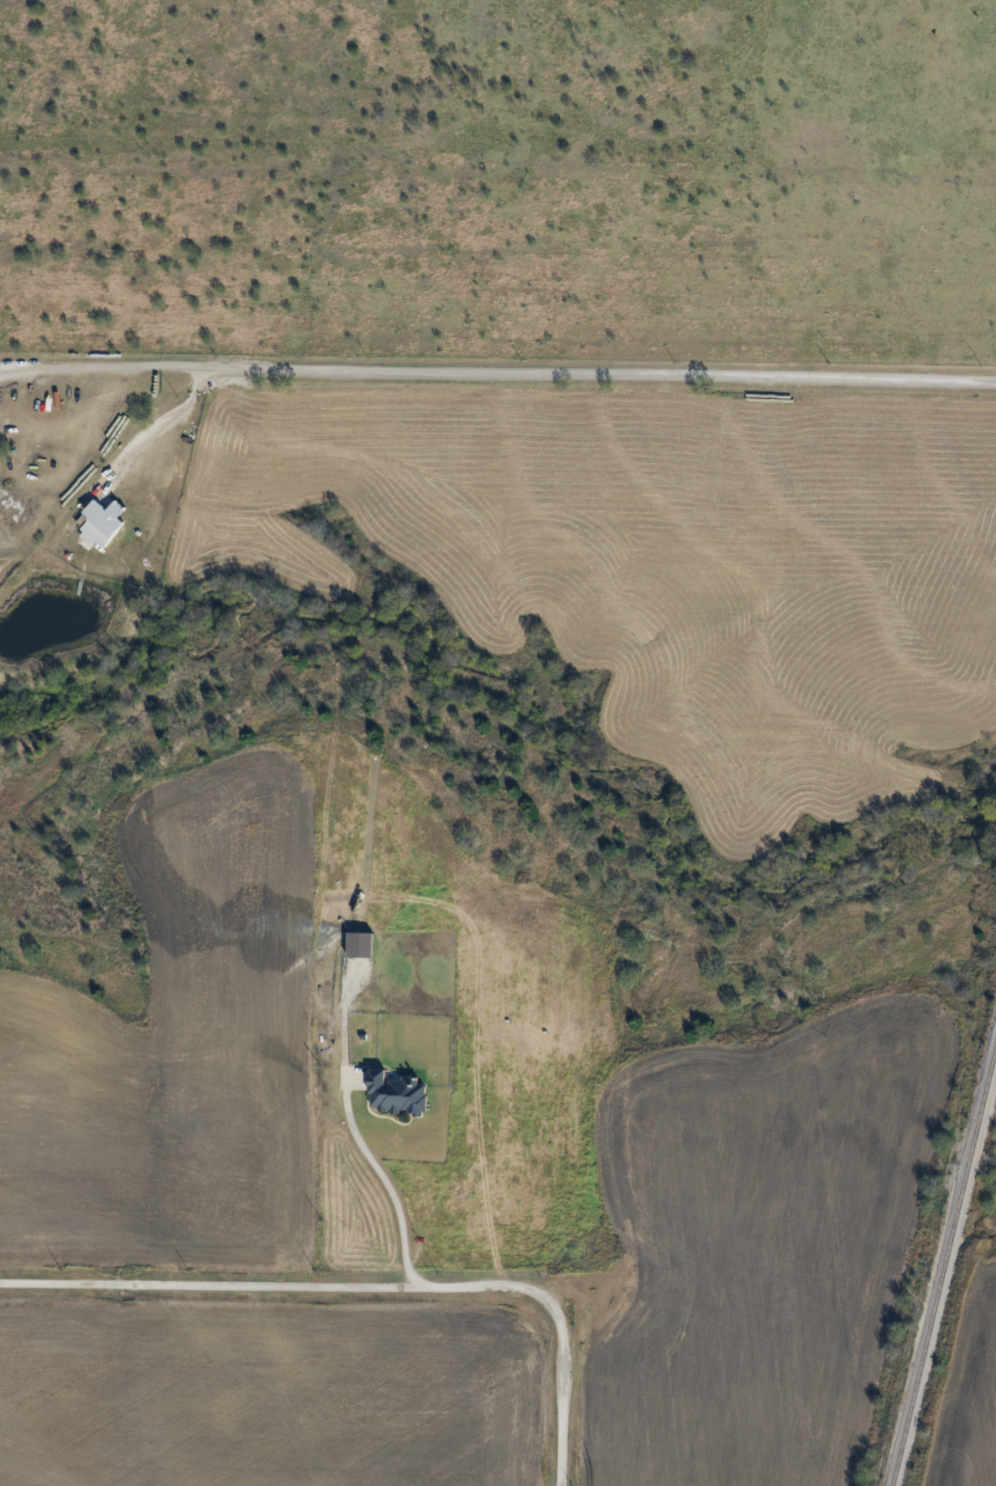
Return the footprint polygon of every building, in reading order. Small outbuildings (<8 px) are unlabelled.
[(371,1068),(387,1068),(387,1077),(419,1077),(419,1083),(427,1083),(427,1112),(371,1112),(371,1068)]
